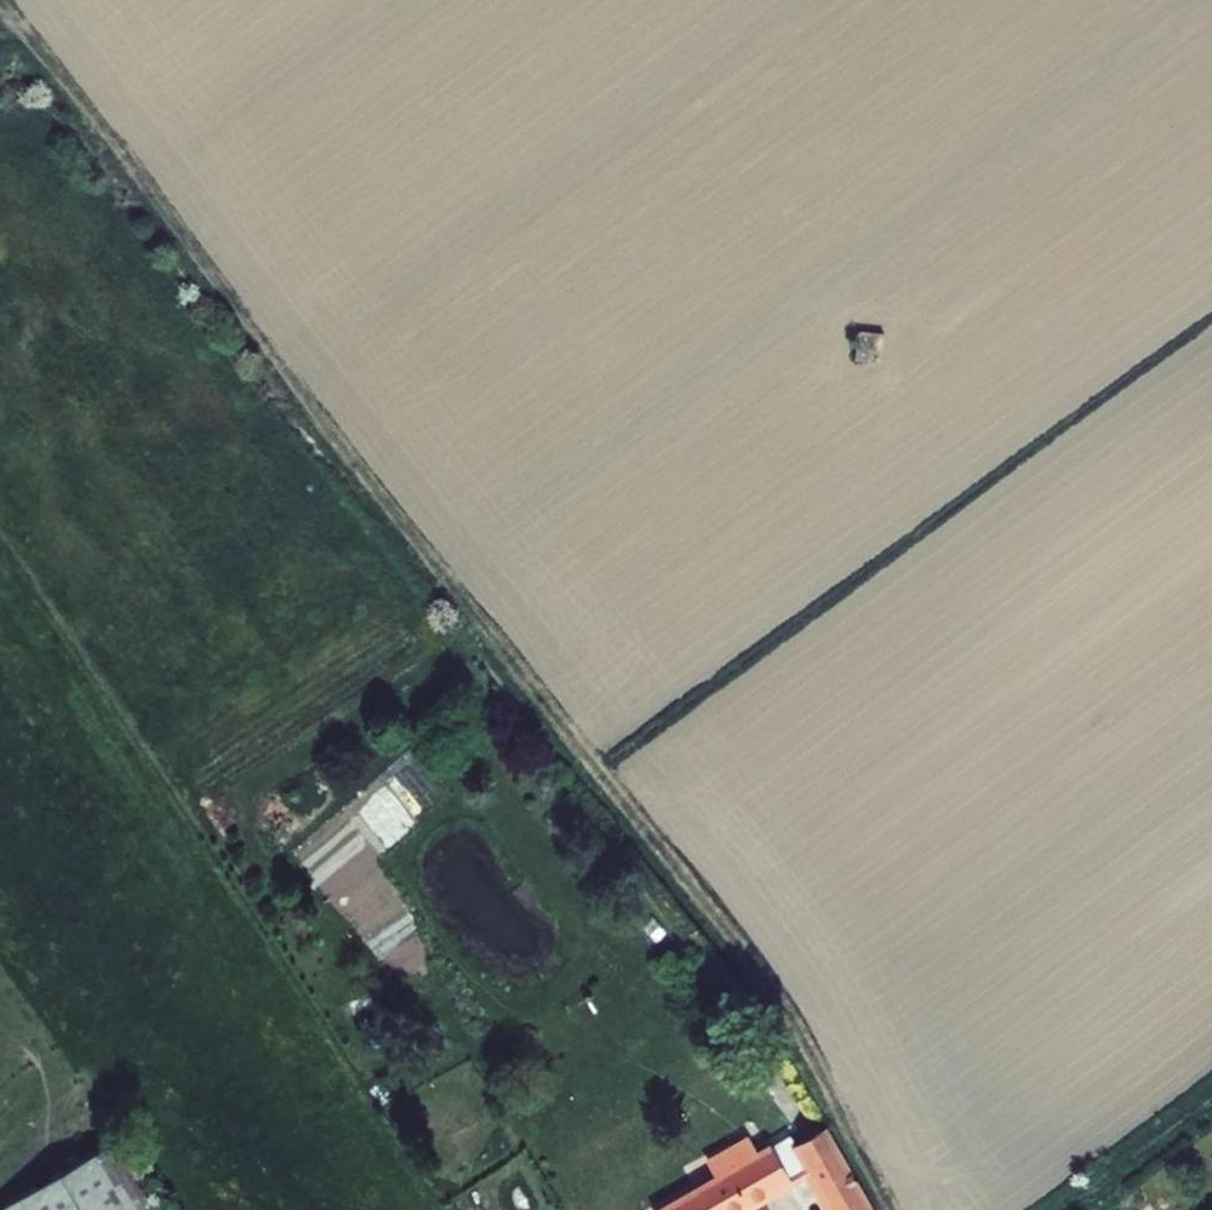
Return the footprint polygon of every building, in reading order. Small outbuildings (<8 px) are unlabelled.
[(856,1180),(855,1181),(852,1176),(853,1175),(826,1127),(796,1146),(792,1148),(803,1169),(790,1177),(771,1147),(769,1144),(757,1152),(748,1136),(705,1160),(714,1176),(655,1209),(751,1209),(804,1179),(822,1209),(874,1209),(856,1180)] [(792,1148),(796,1146),(789,1136),(771,1147),(790,1177),(803,1169),(792,1148)] [(117,1142),(1,1209),(158,1209),(117,1142)]
